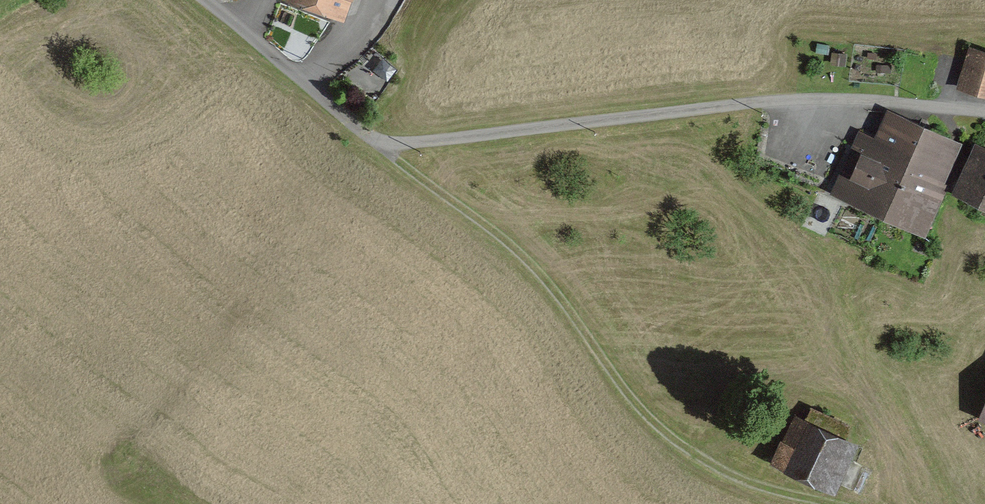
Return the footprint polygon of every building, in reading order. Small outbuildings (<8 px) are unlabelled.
[(338,10),(342,0),(312,0),(338,10)] [(962,85),(984,92),(984,52),(973,48),(962,85)] [(839,186),(887,208),(921,133),(916,131),(919,124),(891,112),(879,139),(889,143),(883,157),(856,144),(837,185),(839,186)] [(927,136),(921,133),(887,208),(923,225),(941,183),(929,178),(947,137),(930,129),(927,136)] [(962,188),(984,199),(984,155),(979,153),(962,188)] [(844,443),(841,441),(848,425),(812,409),(804,424),(794,420),(776,460),(826,483),(844,443)]
